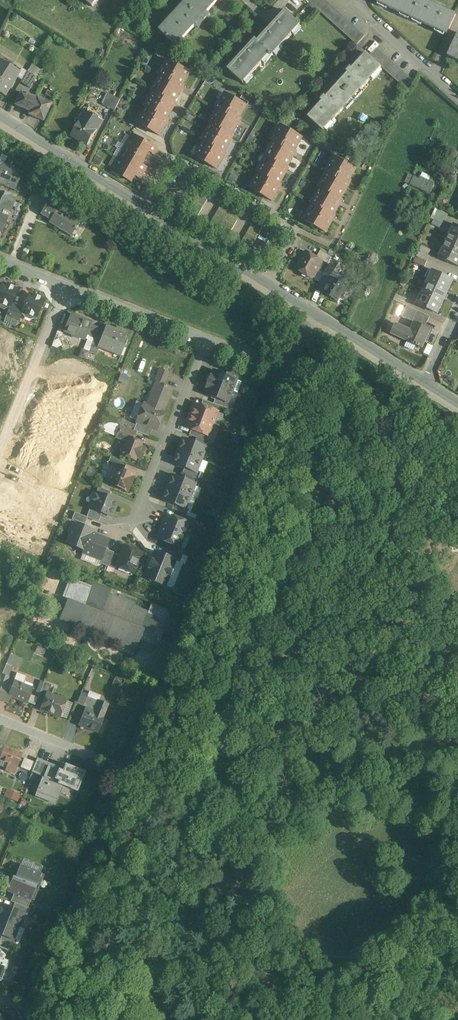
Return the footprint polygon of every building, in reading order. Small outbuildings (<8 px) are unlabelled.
[(184,3),(201,18),(218,0),(187,0),(184,3)] [(325,0),(318,0),(313,5),(318,10),(326,1),(325,0)] [(422,0),(377,0),(377,2),(447,34),(455,15),(422,0)] [(331,5),(326,1),(318,10),(323,14),(331,5)] [(201,18),(184,3),(160,30),(177,45),(201,18)] [(336,10),(331,5),(323,14),(327,18),(336,10)] [(340,14),(336,10),(327,18),(332,23),(340,14)] [(285,11),(258,41),(272,53),(269,55),(272,58),(273,56),(301,25),(285,11)] [(345,18),(340,14),(332,23),(337,27),(345,18)] [(345,18),(337,27),(342,32),(350,23),(345,18)] [(350,23),(342,32),(347,36),(355,27),(350,23)] [(360,32),(355,27),(347,36),(352,40),(360,32)] [(360,32),(352,40),(357,45),(365,36),(360,32)] [(449,54),(457,58),(457,33),(449,54)] [(255,39),(228,70),(243,84),(269,55),(272,53),(258,41),(255,39)] [(381,52),(377,48),(369,56),(374,61),(381,52)] [(386,56),(381,52),(374,61),(378,65),(386,56)] [(366,53),(352,69),(350,68),(347,72),(348,73),(337,85),(352,99),(381,67),(378,65),(374,61),(369,56),(366,53)] [(390,60),(386,56),(378,65),(381,67),(383,68),(390,60)] [(4,95),(19,72),(0,60),(0,93),(4,95)] [(189,72),(169,60),(160,76),(161,77),(153,91),(155,92),(174,103),(174,102),(184,86),(182,85),(189,72)] [(390,60),(383,68),(387,72),(394,64),(390,60)] [(27,71),(36,77),(41,70),(31,64),(27,71)] [(394,64),(387,72),(391,76),(399,68),(394,64)] [(399,68),(391,76),(396,80),(403,72),(399,68)] [(27,71),(20,82),(29,88),(36,77),(27,71)] [(403,72),(396,80),(400,84),(407,76),(403,72)] [(407,76),(400,84),(405,89),(412,80),(407,76)] [(324,96),(321,100),(322,102),(308,117),(323,131),(352,99),(337,85),(326,98),(324,96)] [(174,103),(155,92),(146,107),(148,108),(167,119),(176,103),(174,102),(174,103)] [(50,104),(36,98),(36,100),(21,93),(15,105),(30,111),(29,114),(43,121),(50,104)] [(120,99),(108,94),(103,105),(115,111),(120,99)] [(246,106),(226,94),(217,109),(218,110),(210,124),(212,125),(231,136),(241,119),(239,118),(246,106)] [(167,119),(148,108),(139,124),(159,136),(169,120),(167,119)] [(102,121),(86,111),(71,135),(87,145),(102,121)] [(231,136),(212,125),(203,141),(205,142),(205,141),(224,152),(233,137),(231,136)] [(302,138),(281,126),(272,141),(274,142),(266,156),(267,157),(286,168),(287,168),(296,152),(294,150),(302,138)] [(147,142),(133,134),(126,146),(145,157),(149,151),(144,148),(147,142)] [(224,152),(205,141),(205,142),(196,157),(216,169),(226,153),(224,152)] [(157,148),(147,142),(144,148),(149,151),(154,154),(157,148)] [(145,157),(126,146),(119,159),(133,167),(136,161),(141,164),(145,157)] [(286,168),(267,157),(258,173),(260,174),(260,173),(279,185),(279,184),(288,169),(287,168),(286,168)] [(356,169),(335,157),(326,173),(328,174),(320,188),(321,189),(321,188),(340,199),(341,199),(350,183),(348,182),(356,169)] [(133,167),(119,159),(112,171),(131,182),(135,175),(130,172),(133,167)] [(141,164),(136,161),(133,167),(143,173),(146,167),(141,164)] [(4,164),(0,174),(0,185),(15,191),(22,171),(4,164)] [(143,173),(133,167),(130,172),(135,175),(140,178),(143,173)] [(279,185),(260,173),(260,174),(251,189),(272,201),(281,185),(279,184),(279,185)] [(50,181),(39,174),(33,190),(45,194),(50,181)] [(434,183),(420,177),(420,179),(414,176),(410,185),(430,194),(434,183)] [(203,186),(184,217),(194,223),(212,192),(203,186)] [(340,199),(321,188),(321,189),(312,204),(314,205),(333,216),(342,200),(341,199),(340,199)] [(2,196),(0,201),(0,208),(10,212),(15,201),(2,196)] [(80,222),(58,209),(60,206),(50,199),(41,214),(56,223),(54,226),(71,236),(80,222)] [(234,204),(224,199),(206,230),(216,235),(234,204)] [(244,210),(234,204),(216,235),(225,241),(244,210)] [(333,216),(314,205),(305,220),(326,233),(335,217),(333,216)] [(449,213),(438,208),(433,219),(444,224),(449,213)] [(454,224),(438,258),(457,267),(457,226),(454,224)] [(432,250),(421,245),(416,256),(427,261),(432,250)] [(329,255),(320,251),(316,257),(321,261),(328,265),(332,257),(329,255)] [(316,257),(307,252),(305,253),(296,267),(297,270),(301,273),(302,276),(306,278),(310,277),(311,278),(313,277),(322,263),(321,261),(316,257)] [(427,262),(417,257),(414,262),(424,267),(427,262)] [(333,259),(324,273),(325,274),(326,274),(331,277),(340,263),(334,259),(333,259)] [(432,270),(417,304),(438,314),(453,280),(432,270)] [(325,274),(320,283),(327,288),(333,278),(331,277),(326,274),(325,274)] [(341,283),(333,278),(327,288),(323,293),(335,300),(334,301),(338,304),(341,299),(340,299),(347,287),(350,281),(345,278),(341,283)] [(2,284),(0,289),(0,309),(4,310),(6,309),(8,310),(9,310),(11,304),(17,289),(2,284)] [(44,300),(29,294),(23,309),(21,314),(21,315),(23,316),(24,318),(30,320),(33,319),(36,320),(44,300)] [(406,299),(396,294),(394,300),(404,304),(406,299)] [(17,307),(11,304),(9,310),(8,310),(4,322),(10,324),(12,319),(17,307)] [(430,317),(407,306),(404,312),(414,317),(417,318),(427,323),(430,317)] [(23,309),(17,307),(12,319),(18,321),(21,315),(21,314),(23,309)] [(414,317),(404,312),(402,317),(415,323),(415,322),(417,318),(414,317)] [(91,324),(71,316),(70,317),(66,327),(65,331),(72,334),(73,336),(78,338),(79,337),(84,339),(86,336),(90,324),(91,324)] [(427,323),(417,318),(415,322),(425,327),(427,323)] [(425,327),(415,322),(415,323),(411,331),(396,324),(392,334),(406,341),(422,348),(430,330),(425,327)] [(98,328),(90,324),(86,336),(94,339),(98,328)] [(116,330),(107,326),(102,337),(98,347),(100,347),(121,356),(127,341),(124,340),(128,332),(117,328),(116,330)] [(102,337),(95,335),(90,347),(98,350),(100,347),(98,347),(102,337)] [(150,365),(149,372),(155,373),(157,367),(150,365)] [(169,373),(159,369),(157,375),(167,379),(169,373)] [(243,376),(227,369),(224,375),(237,380),(236,380),(241,382),(243,376)] [(224,375),(213,371),(211,376),(210,376),(210,377),(208,381),(208,382),(232,391),(236,380),(237,380),(224,375)] [(166,386),(164,386),(167,379),(157,375),(154,381),(157,382),(155,388),(153,387),(146,405),(163,412),(172,389),(166,387),(166,386)] [(232,391),(208,382),(207,382),(208,382),(206,387),(205,388),(206,388),(204,394),(215,398),(227,403),(228,403),(232,391)] [(227,403),(215,398),(213,404),(219,406),(230,410),(232,404),(228,403),(227,403)] [(213,404),(203,400),(201,405),(216,412),(219,406),(213,404)] [(201,405),(195,403),(190,415),(213,424),(217,412),(216,412),(201,405)] [(163,412),(146,405),(144,404),(137,422),(153,428),(156,430),(163,412)] [(214,424),(218,425),(222,414),(218,412),(214,424)] [(213,424),(190,415),(186,427),(191,430),(208,436),(213,424)] [(135,425),(122,420),(120,425),(121,426),(133,431),(135,425)] [(153,428),(137,422),(135,425),(133,431),(136,432),(149,437),(153,428)] [(133,431),(121,426),(117,437),(127,441),(128,438),(133,440),(136,432),(133,431)] [(208,436),(191,430),(189,435),(196,438),(206,442),(208,436)] [(133,440),(128,438),(127,441),(121,454),(135,460),(136,457),(141,459),(145,449),(140,447),(141,443),(133,440)] [(211,444),(206,442),(196,438),(194,444),(205,448),(205,449),(209,450),(211,444)] [(194,444),(183,439),(178,451),(200,460),(205,449),(205,448),(194,444)] [(200,460),(178,451),(173,463),(185,468),(196,472),(200,460)] [(127,464),(110,457),(107,465),(112,467),(113,465),(125,469),(127,464)] [(125,469),(113,465),(112,467),(106,483),(128,491),(135,473),(125,469)] [(196,472),(185,468),(182,474),(185,475),(186,475),(197,479),(200,473),(196,472)] [(197,479),(186,475),(185,475),(183,480),(195,485),(194,485),(198,487),(200,480),(197,479)] [(183,480),(172,476),(167,488),(190,497),(194,485),(195,485),(183,480)] [(111,492),(98,487),(96,493),(108,498),(111,492)] [(190,497),(167,488),(163,500),(174,504),(185,509),(185,508),(190,497)] [(96,493),(95,493),(89,508),(90,509),(102,513),(111,517),(118,501),(108,498),(96,493)] [(185,509),(174,504),(172,510),(182,514),(187,516),(189,510),(185,508),(185,509)] [(102,513),(90,509),(87,517),(87,518),(98,522),(102,513)] [(87,517),(75,513),(72,520),(85,525),(87,518),(87,517)] [(187,516),(182,514),(180,520),(189,523),(189,524),(192,525),(195,519),(187,516)] [(180,520),(167,515),(163,527),(184,535),(189,524),(189,523),(180,520)] [(108,540),(92,534),(89,529),(74,524),(66,543),(84,551),(83,554),(100,560),(100,561),(105,549),(108,540)] [(184,535),(163,527),(158,539),(170,544),(179,547),(180,547),(184,535)] [(179,547),(170,544),(168,549),(181,554),(183,548),(180,547),(179,547)] [(141,553),(124,546),(120,555),(116,567),(133,574),(141,553)] [(114,553),(105,549),(100,561),(100,560),(99,563),(108,567),(114,553)] [(168,549),(166,549),(163,556),(175,560),(175,561),(180,563),(183,555),(181,554),(168,549)] [(163,556),(155,552),(144,578),(165,586),(168,579),(171,577),(173,570),(172,568),(175,561),(175,560),(163,556)] [(114,553),(108,567),(115,570),(116,567),(120,555),(114,553)] [(133,603),(109,593),(111,590),(91,582),(89,585),(72,579),(65,597),(68,598),(58,622),(86,633),(87,630),(98,634),(97,637),(105,640),(106,638),(116,642),(115,644),(123,647),(124,645),(136,650),(141,638),(143,639),(160,645),(173,612),(151,603),(148,612),(132,605),(133,603)] [(86,667),(69,660),(65,669),(82,676),(86,667)] [(2,675),(8,677),(12,666),(6,664),(2,675)] [(4,689),(4,690),(5,686),(9,677),(8,677),(2,675),(0,680),(0,688),(4,689)] [(25,679),(16,676),(11,688),(8,696),(10,697),(27,704),(30,696),(33,689),(22,685),(25,679)] [(44,682),(37,699),(44,702),(47,694),(48,694),(51,685),(44,682)] [(4,690),(4,689),(0,698),(0,699),(8,702),(10,697),(8,696),(11,688),(5,686),(4,690)] [(88,695),(81,693),(77,704),(83,707),(87,698),(88,695)] [(48,694),(47,694),(44,702),(41,710),(59,717),(65,701),(48,694)] [(34,707),(37,699),(30,696),(27,704),(34,707)] [(107,706),(87,698),(83,707),(86,708),(79,725),(97,732),(102,720),(102,719),(107,706)] [(4,747),(0,758),(0,760),(8,763),(5,770),(14,774),(22,754),(4,747)] [(49,764),(37,759),(35,764),(31,773),(43,777),(44,774),(47,767),(49,764)] [(21,769),(31,773),(35,764),(25,760),(21,769)] [(84,773),(63,765),(60,772),(47,767),(44,774),(47,776),(45,783),(44,782),(38,797),(45,800),(46,796),(54,799),(60,784),(77,791),(84,773)] [(4,797),(19,801),(21,794),(6,789),(4,797)] [(41,874),(20,865),(14,881),(12,880),(7,892),(14,894),(30,901),(41,874)] [(30,901),(14,894),(11,902),(14,903),(27,908),(30,901)] [(27,908),(14,903),(12,909),(23,914),(27,916),(29,909),(27,908)] [(1,905),(0,907),(0,919),(18,927),(23,914),(12,909),(1,905)] [(0,919),(0,935),(2,935),(13,940),(13,939),(18,927),(0,919)] [(2,935),(0,940),(0,941),(8,944),(8,945),(14,947),(17,940),(13,939),(13,940),(2,935)]
